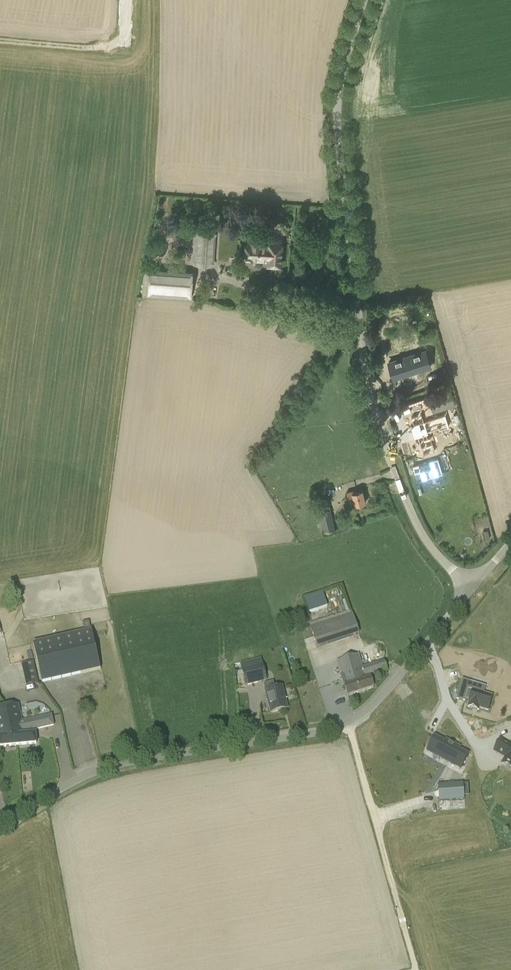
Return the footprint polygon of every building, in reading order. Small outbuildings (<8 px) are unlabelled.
[(193,263),(211,264),(213,231),(195,230),(194,240),(195,240),(195,253),(193,253),(193,257),(191,257),(191,260),(193,260),(193,263)] [(268,241),(248,239),(247,259),(268,261),(268,264),(281,264),(282,244),(268,243),(268,241)] [(148,296),(191,299),(193,271),(150,268),(148,296)] [(426,351),(407,356),(412,372),(416,371),(418,370),(431,366),(426,351)] [(394,378),(412,372),(407,356),(389,362),(394,378)] [(433,413),(456,406),(451,390),(428,397),(433,413)] [(414,424),(411,425),(415,438),(418,437),(421,446),(433,442),(431,436),(428,437),(427,434),(449,427),(445,414),(424,421),(422,413),(411,417),(414,424)] [(355,504),(365,502),(362,490),(357,491),(347,492),(349,500),(354,499),(355,504)] [(331,508),(330,508),(329,503),(330,503),(328,497),(319,499),(321,511),(319,511),(324,531),(335,528),(331,508)] [(309,624),(317,648),(360,634),(353,613),(351,614),(350,611),(309,624)] [(42,683),(100,670),(91,630),(33,643),(42,683)] [(373,688),(370,679),(369,676),(388,671),(384,660),(363,667),(359,654),(337,661),(341,675),(331,678),(333,687),(343,684),(348,697),(373,688)] [(246,686),(263,682),(266,681),(263,665),(242,670),(246,686)] [(488,709),(492,694),(468,687),(470,681),(461,679),(456,698),(464,701),(465,699),(468,700),(467,707),(478,710),(479,707),(488,709)] [(282,704),(286,703),(282,687),(265,691),(271,713),(283,710),(282,704)] [(21,720),(19,705),(17,705),(3,709),(0,710),(0,747),(0,748),(37,745),(36,734),(35,730),(54,726),(51,715),(21,722),(21,720)] [(434,737),(428,748),(463,766),(468,756),(459,750),(460,747),(450,741),(448,745),(434,737)] [(507,754),(503,761),(510,765),(510,742),(501,737),(495,747),(507,754)] [(440,810),(448,810),(465,808),(465,806),(464,799),(464,792),(463,792),(439,794),(440,810)]
